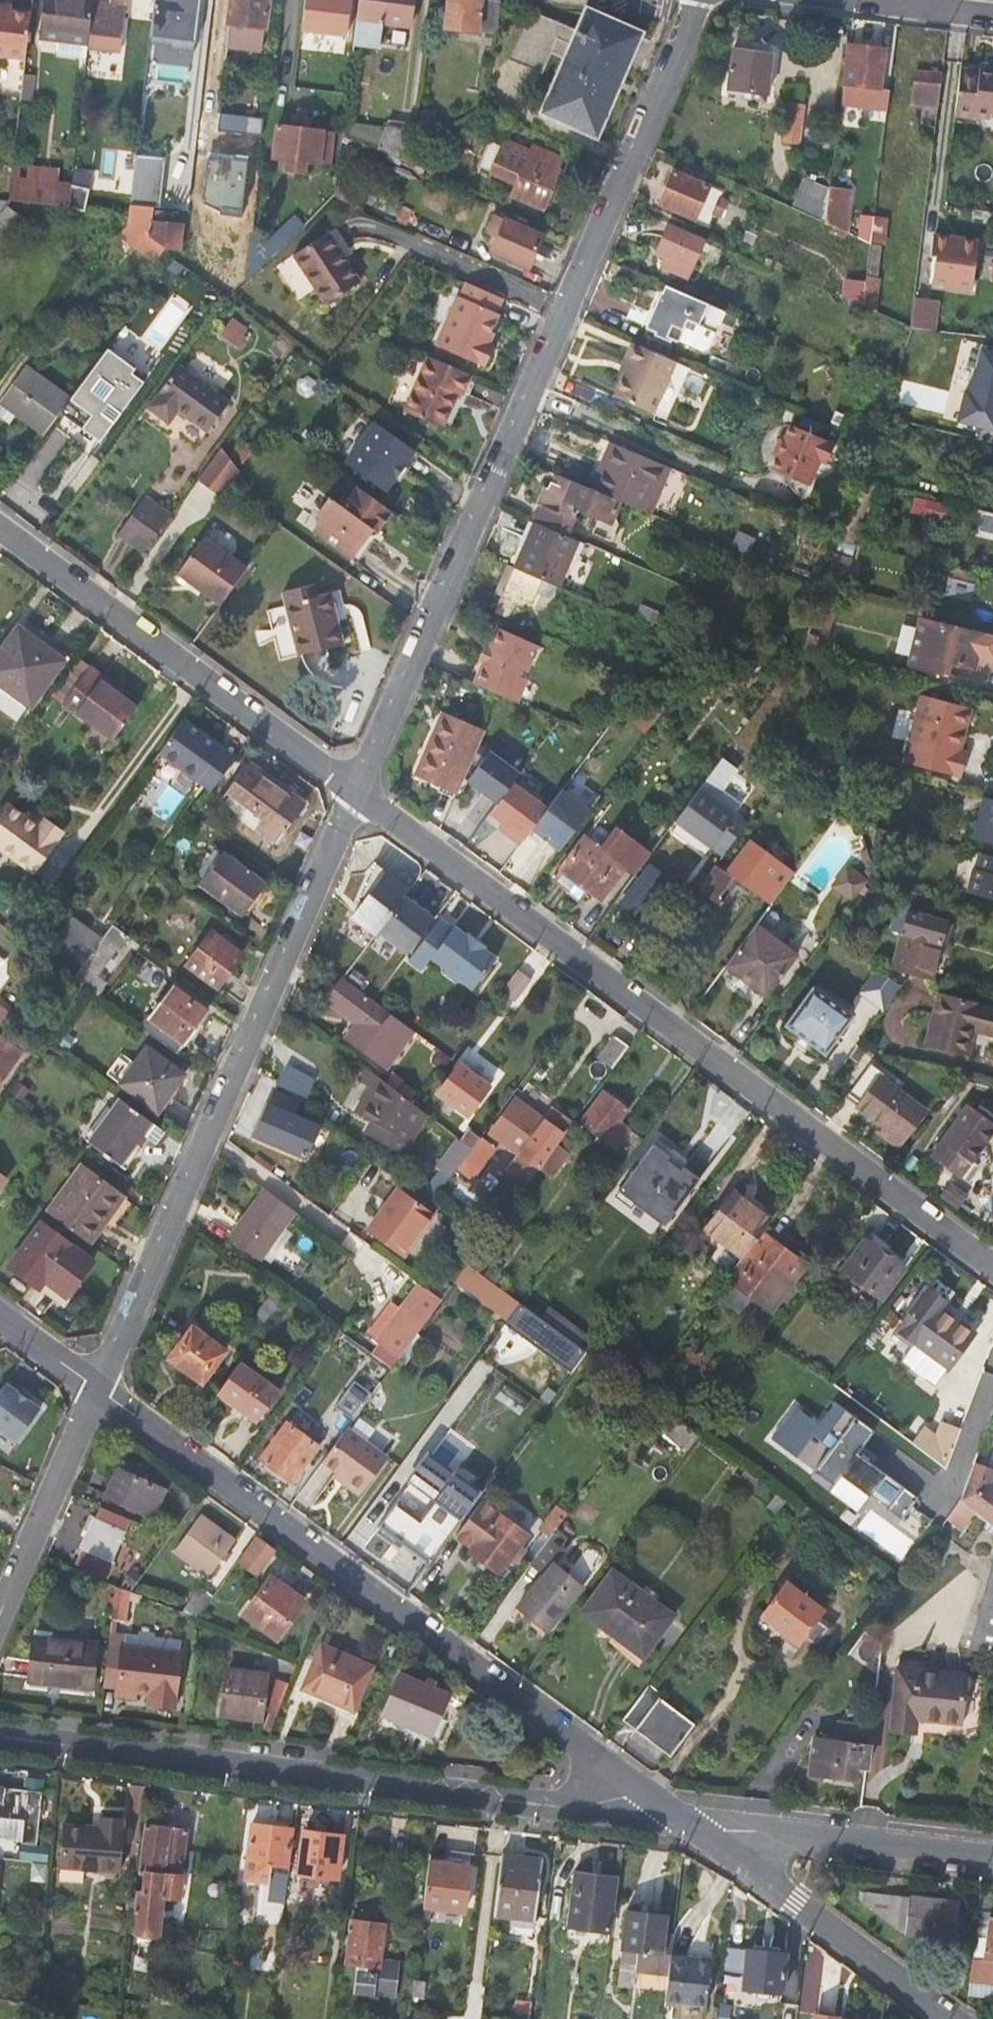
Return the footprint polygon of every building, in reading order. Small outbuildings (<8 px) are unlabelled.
[(84,60),(85,49),(91,3),(91,0),(45,0),(40,39),(57,42),(55,57),(84,60)] [(106,4),(91,3),(85,49),(117,52),(123,0),(106,0),(106,4)] [(148,36),(169,38),(168,49),(192,51),(198,0),(152,0),(148,36)] [(209,19),(211,20),(204,83),(220,84),(225,44),(257,47),(259,26),(262,26),(265,0),(211,0),(209,19)] [(344,36),(348,0),(303,0),(299,30),(344,36)] [(352,43),(379,46),(382,19),(411,23),(414,0),(357,0),(352,43)] [(494,33),(498,1),(491,0),(446,0),(443,27),(494,33)] [(14,10),(0,9),(1,3),(0,3),(0,54),(24,57),(30,12),(14,10)] [(641,25),(587,4),(579,24),(530,5),(509,54),(543,67),(552,47),(566,53),(542,110),(598,132),(641,25)] [(885,48),(849,44),(842,102),(888,108),(890,88),(880,87),(885,48)] [(727,87),(742,89),(766,93),(772,55),(732,49),(727,87)] [(982,61),(962,59),(961,67),(990,70),(992,59),(982,58),(982,61)] [(961,67),(955,112),(973,115),(974,111),(987,113),(988,106),(992,107),(992,59),(990,70),(961,67)] [(940,91),(942,72),(916,69),(915,85),(930,87),(930,90),(940,91)] [(31,74),(22,73),(19,99),(29,99),(31,74)] [(765,98),(766,93),(742,89),(741,95),(765,98)] [(790,101),(788,109),(797,110),(797,102),(790,101)] [(803,103),(797,102),(797,110),(788,109),(785,138),(797,139),(803,103)] [(305,160),(327,163),(330,132),(306,129),(307,118),(289,116),(288,126),(276,125),(273,156),(276,157),(274,166),(304,171),(305,160)] [(409,148),(412,123),(386,119),(385,130),(382,151),(395,156),(409,148)] [(385,130),(342,124),(341,133),(382,151),(385,130)] [(559,156),(531,144),(528,150),(502,138),(498,148),(488,144),(479,163),(488,167),(487,169),(515,182),(509,194),(541,207),(557,170),(554,169),(559,156)] [(429,154),(412,146),(409,148),(395,156),(423,168),(429,154)] [(161,152),(134,149),(128,200),(151,202),(156,203),(161,152)] [(25,178),(10,177),(8,199),(67,206),(69,183),(55,182),(56,168),(27,164),(25,178)] [(721,192),(674,172),(660,203),(708,224),(712,215),(720,218),(728,199),(720,196),(721,192)] [(792,204),(826,219),(830,188),(803,176),(792,204)] [(345,187),(341,196),(360,205),(365,195),(345,187)] [(851,190),(830,188),(826,219),(826,222),(846,231),(851,190)] [(170,212),(149,211),(151,202),(128,200),(126,224),(146,239),(159,248),(161,245),(163,247),(177,248),(180,225),(169,223),(170,212)] [(4,204),(0,209),(0,226),(4,229),(16,212),(4,204)] [(540,232),(492,211),(485,228),(497,233),(490,248),(526,264),(540,232)] [(265,241),(274,252),(303,222),(293,212),(265,241)] [(862,214),(859,237),(871,242),(874,216),(862,214)] [(662,265),(678,272),(682,263),(691,267),(704,237),(689,230),(669,221),(656,251),(666,255),(662,265)] [(146,239),(126,224),(123,223),(116,234),(151,259),(159,248),(146,239)] [(347,241),(335,223),(326,229),(294,250),(327,300),(360,279),(338,247),(347,241)] [(983,241),(933,235),(931,254),(937,255),(933,285),(977,290),(983,241)] [(687,276),(691,267),(682,263),(678,272),(687,276)] [(849,279),(843,297),(863,306),(866,285),(849,279)] [(485,342),(490,331),(497,315),(493,313),(501,296),(465,280),(458,297),(454,295),(433,343),(476,362),(478,360),(484,362),(491,346),(488,344),(485,342)] [(711,331),(721,310),(660,283),(648,311),(628,302),(622,317),(645,326),(674,339),(683,319),(711,331)] [(936,302),(915,299),(911,327),(933,329),(936,302)] [(143,326),(131,316),(118,333),(131,343),(143,326)] [(232,317),(217,336),(237,350),(250,331),(232,317)] [(674,341),(674,339),(645,326),(640,339),(675,355),(680,343),(674,341)] [(493,334),(490,331),(485,342),(488,344),(493,334)] [(675,360),(632,341),(625,358),(629,360),(624,371),(614,395),(653,411),(675,360)] [(984,347),(973,390),(967,388),(959,419),(992,428),(992,350),(984,347)] [(426,353),(402,409),(441,426),(455,395),(461,397),(471,374),(426,353)] [(624,371),(629,360),(625,358),(620,369),(624,371)] [(117,376),(101,364),(76,397),(109,422),(122,404),(134,388),(117,376)] [(43,432),(69,397),(25,365),(0,398),(0,415),(8,421),(15,411),(43,432)] [(221,409),(173,372),(141,414),(164,431),(174,418),(201,437),(221,409)] [(375,420),(345,461),(386,489),(415,449),(375,420)] [(834,442),(790,424),(785,436),(779,438),(774,451),(776,456),(771,468),(822,490),(833,464),(826,461),(834,442)] [(659,518),(679,471),(612,442),(597,478),(596,479),(591,489),(619,501),(659,518)] [(240,472),(221,447),(198,478),(222,496),(240,472)] [(557,474),(554,481),(561,484),(564,477),(557,474)] [(612,519),(619,501),(591,489),(564,477),(561,484),(554,481),(551,488),(546,487),(539,502),(544,504),(536,522),(571,537),(580,515),(587,511),(592,512),(592,518),(603,522),(612,519)] [(391,509),(357,485),(347,498),(342,505),(337,502),(329,496),(314,516),(319,520),(312,530),(351,558),(368,534),(366,533),(370,527),(376,531),(391,509)] [(145,494),(137,505),(150,514),(158,504),(145,494)] [(347,498),(342,495),(337,502),(342,505),(347,498)] [(949,504),(926,499),(922,517),(944,523),(949,504)] [(137,536),(148,544),(171,513),(158,504),(150,514),(137,505),(116,533),(132,544),(137,536)] [(615,544),(617,539),(612,536),(617,525),(612,519),(603,522),(597,536),(615,544)] [(536,522),(527,544),(569,562),(578,540),(571,537),(536,522)] [(622,527),(617,525),(612,536),(617,539),(622,527)] [(357,562),(378,532),(376,531),(370,527),(366,533),(368,534),(351,558),(357,562)] [(703,541),(678,531),(673,540),(699,552),(703,541)] [(132,544),(142,552),(148,544),(137,536),(132,544)] [(246,567),(204,536),(178,570),(220,601),(246,567)] [(852,541),(839,537),(838,540),(834,551),(847,556),(852,541)] [(527,544),(517,567),(559,586),(569,562),(527,544)] [(840,586),(850,557),(847,556),(834,551),(824,582),(840,586)] [(976,572),(949,565),(947,572),(974,578),(976,572)] [(514,566),(495,612),(540,632),(559,586),(517,567),(514,566)] [(312,580),(282,588),(298,652),(341,641),(328,591),(316,594),(312,580)] [(818,654),(840,586),(824,582),(822,589),(801,650),(818,654)] [(919,620),(908,664),(943,672),(946,662),(972,668),(975,656),(992,659),(992,654),(992,636),(919,620)] [(15,626),(0,646),(0,710),(13,719),(58,657),(15,626)] [(486,648),(471,683),(499,695),(511,700),(522,673),(534,643),(495,627),(486,648)] [(480,646),(465,680),(471,683),(486,648),(480,646)] [(87,665),(78,658),(54,690),(64,697),(87,665)] [(135,706),(118,694),(99,680),(102,676),(87,665),(64,697),(62,700),(113,737),(135,706)] [(753,680),(750,669),(716,682),(720,693),(753,680)] [(527,675),(522,673),(511,700),(516,702),(527,675)] [(121,690),(102,676),(99,680),(118,694),(121,690)] [(971,706),(920,694),(903,762),(961,776),(967,751),(960,749),(971,706)] [(417,775),(459,790),(485,729),(443,713),(417,775)] [(217,746),(182,719),(159,750),(195,777),(217,746)] [(232,757),(217,746),(195,777),(210,788),(232,757)] [(469,779),(499,802),(516,780),(522,772),(491,749),(469,779)] [(279,784),(246,761),(226,789),(262,815),(255,825),(277,840),(301,808),(275,789),(279,784)] [(522,843),(534,827),(550,806),(516,780),(499,802),(492,812),(504,821),(514,828),(510,834),(522,843)] [(735,811),(700,785),(674,820),(708,845),(721,855),(747,820),(735,811)] [(591,808),(563,788),(550,806),(534,827),(562,847),(591,808)] [(984,796),(973,834),(992,839),(992,798),(984,796)] [(42,821),(39,825),(24,814),(5,801),(0,808),(0,846),(32,869),(58,833),(42,821)] [(28,810),(24,814),(39,825),(42,821),(28,810)] [(44,818),(42,821),(58,833),(60,829),(44,818)] [(500,827),(510,834),(514,828),(504,821),(500,827)] [(603,847),(587,835),(564,867),(578,877),(571,887),(584,896),(590,887),(603,896),(627,865),(636,872),(651,852),(618,827),(603,847)] [(737,884),(741,886),(744,881),(750,885),(748,888),(769,905),(792,875),(781,866),(756,848),(749,843),(729,869),(722,878),(711,869),(698,887),(721,905),(737,884)] [(833,885),(853,899),(875,869),(868,850),(862,852),(868,868),(862,875),(847,864),(833,885)] [(981,852),(977,869),(972,867),(966,891),(992,898),(992,855),(981,852)] [(255,879),(224,856),(204,884),(234,908),(255,879)] [(406,895),(410,887),(375,860),(358,899),(362,901),(353,915),(375,934),(378,930),(406,895)] [(653,866),(629,894),(642,904),(664,875),(653,866)] [(571,887),(578,877),(564,867),(556,876),(571,887)] [(748,888),(750,885),(744,881),(741,886),(746,890),(748,888)] [(939,897),(911,890),(906,910),(919,913),(934,917),(939,897)] [(635,913),(642,904),(629,894),(623,903),(635,913)] [(407,952),(434,917),(406,895),(378,930),(407,952)] [(898,970),(910,974),(937,980),(946,945),(953,946),(959,923),(934,917),(919,913),(906,910),(904,910),(898,931),(908,934),(898,970)] [(79,965),(101,936),(70,914),(49,943),(79,965)] [(471,1009),(480,993),(473,988),(496,958),(483,948),(484,946),(467,933),(465,935),(453,926),(452,928),(439,918),(406,960),(419,970),(430,957),(446,970),(437,985),(471,1009)] [(798,954),(756,922),(725,964),(766,996),(798,954)] [(117,947),(126,935),(110,923),(101,936),(79,965),(72,975),(83,983),(94,991),(101,981),(98,978),(100,974),(97,970),(114,946),(117,947)] [(240,950),(209,929),(186,961),(217,983),(240,950)] [(530,977),(518,968),(500,992),(513,1000),(530,977)] [(859,993),(882,1011),(900,987),(876,969),(859,993)] [(72,975),(69,974),(56,993),(69,1002),(83,983),(72,975)] [(386,1067),(414,1029),(343,976),(327,997),(358,1020),(346,1036),(386,1067)] [(144,1012),(135,1022),(174,1050),(205,1008),(173,984),(149,1015),(144,1012)] [(800,1035),(811,1043),(825,1054),(852,1017),(814,988),(787,1025),(800,1035)] [(939,991),(926,1040),(968,1052),(975,1028),(992,1032),(992,1030),(992,1007),(939,991)] [(600,1055),(614,1065),(630,1043),(616,1033),(600,1055)] [(807,1049),(811,1043),(800,1035),(796,1041),(807,1049)] [(18,1050),(3,1038),(0,1041),(0,1074),(18,1050)] [(184,1070),(146,1043),(120,1079),(157,1107),(184,1070)] [(884,1070),(871,1061),(849,1091),(862,1101),(860,1104),(879,1118),(874,1124),(900,1143),(926,1108),(881,1075),(884,1070)] [(488,1085),(458,1062),(438,1090),(467,1112),(488,1085)] [(356,1111),(370,1119),(386,1127),(381,1138),(403,1150),(425,1110),(417,1104),(376,1074),(365,1066),(359,1077),(371,1084),(356,1111)] [(288,1067),(277,1081),(303,1100),(313,1086),(288,1067)] [(578,1120),(627,1158),(642,1137),(619,1120),(627,1108),(600,1089),(578,1120)] [(295,1115),(300,1101),(274,1090),(256,1132),(305,1154),(317,1125),(295,1115)] [(157,1140),(165,1129),(119,1095),(90,1137),(104,1149),(103,1153),(107,1157),(111,1154),(124,1164),(147,1134),(157,1140)] [(968,1105),(930,1155),(961,1177),(992,1134),(992,1115),(982,1107),(978,1112),(968,1105)] [(500,1139),(540,1167),(564,1133),(547,1120),(539,1130),(507,1112),(497,1130),(500,1139)] [(365,1130),(381,1138),(386,1127),(370,1119),(365,1130)] [(469,1127),(463,1137),(473,1145),(480,1136),(469,1127)] [(494,1146),(480,1136),(473,1145),(456,1167),(470,1178),(494,1146)] [(619,1190),(665,1224),(701,1177),(684,1165),(681,1169),(667,1159),(675,1148),(659,1136),(619,1190)] [(463,1137),(442,1166),(451,1174),(456,1167),(473,1145),(463,1137)] [(561,1148),(558,1146),(540,1170),(552,1179),(576,1147),(567,1140),(561,1148)] [(681,1169),(684,1165),(689,1158),(675,1148),(667,1159),(681,1169)] [(83,1164),(49,1210),(91,1241),(104,1222),(101,1219),(121,1191),(83,1164)] [(442,1166),(424,1189),(434,1197),(451,1174),(442,1166)] [(258,1254),(293,1208),(263,1186),(230,1233),(258,1254)] [(405,1255),(435,1215),(400,1189),(371,1229),(405,1255)] [(705,1228),(743,1256),(761,1233),(771,1219),(732,1191),(705,1228)] [(10,1263),(40,1285),(45,1278),(66,1293),(91,1257),(40,1221),(10,1263)] [(842,1268),(882,1299),(905,1267),(909,1263),(889,1248),(891,1245),(871,1230),(865,1238),(842,1268)] [(804,1264),(761,1233),(743,1256),(728,1278),(732,1280),(720,1296),(737,1309),(749,1293),(770,1309),(804,1264)] [(485,1276),(468,1264),(454,1282),(506,1322),(514,1311),(521,1302),(494,1283),(485,1276)] [(490,1268),(485,1276),(494,1283),(500,1275),(490,1268)] [(60,1301),(66,1293),(45,1278),(40,1285),(60,1301)] [(398,1357),(425,1321),(443,1297),(421,1281),(403,1305),(394,1299),(368,1334),(377,1341),(398,1357)] [(898,1332),(947,1369),(974,1332),(942,1309),(948,1301),(930,1288),(898,1332)] [(258,1315),(267,1322),(282,1301),(273,1295),(258,1315)] [(521,1302),(514,1311),(506,1322),(503,1326),(512,1332),(501,1350),(529,1370),(542,1354),(569,1374),(580,1360),(587,1351),(577,1344),(548,1322),(521,1302)] [(553,1315),(548,1322),(577,1344),(582,1337),(553,1315)] [(202,1383),(225,1354),(193,1328),(171,1357),(202,1383)] [(398,1357),(377,1341),(369,1351),(390,1367),(398,1357)] [(280,1389),(240,1359),(217,1390),(256,1420),(280,1389)] [(353,1417),(372,1391),(354,1378),(334,1404),(353,1417)] [(14,1441),(39,1408),(18,1392),(19,1389),(7,1380),(0,1389),(0,1430),(14,1441)] [(902,1519),(919,1497),(871,1461),(876,1454),(864,1445),(875,1430),(836,1401),(820,1423),(796,1405),(772,1437),(797,1456),(814,1433),(832,1447),(815,1470),(834,1484),(842,1474),(870,1495),(872,1492),(890,1505),(887,1508),(902,1519)] [(697,1435),(672,1416),(661,1430),(686,1450),(697,1435)] [(912,1441),(946,1466),(960,1427),(931,1416),(912,1441)] [(317,1445),(287,1424),(262,1457),(291,1479),(317,1445)] [(359,1493),(387,1455),(348,1426),(323,1460),(346,1476),(343,1481),(359,1493)] [(431,1563),(484,1491),(448,1465),(430,1490),(416,1480),(434,1455),(428,1450),(408,1478),(436,1498),(421,1518),(398,1501),(380,1526),(431,1563)] [(963,1490),(959,1499),(977,1512),(992,1524),(992,1488),(988,1484),(992,1472),(992,1471),(973,1463),(963,1490)] [(106,1498),(151,1519),(164,1492),(118,1471),(106,1498)] [(976,1512),(960,1500),(945,1521),(961,1532),(976,1512)] [(496,1512),(480,1501),(471,1513),(454,1535),(470,1547),(468,1550),(497,1572),(508,1558),(513,1561),(523,1548),(518,1544),(525,1534),(496,1512)] [(529,1547),(536,1552),(566,1512),(558,1508),(529,1547)] [(102,1510),(83,1550),(77,1563),(105,1575),(111,1563),(129,1522),(102,1510)] [(175,1552),(209,1577),(234,1542),(200,1518),(175,1552)] [(557,1528),(528,1564),(542,1575),(543,1573),(553,1561),(556,1563),(573,1542),(557,1528)] [(240,1563),(257,1575),(274,1553),(258,1541),(240,1563)] [(542,1575),(518,1604),(546,1628),(572,1597),(582,1585),(556,1563),(553,1561),(543,1573),(542,1575)] [(992,1655),(992,1563),(976,1650),(992,1655)] [(132,1567),(121,1582),(132,1590),(143,1575),(132,1567)] [(616,1571),(588,1610),(617,1632),(613,1636),(641,1657),(644,1653),(673,1613),(616,1571)] [(243,1615),(277,1640),(303,1604),(271,1580),(243,1615)] [(815,1617),(822,1608),(787,1582),(763,1614),(783,1630),(797,1641),(803,1633),(809,1638),(814,1642),(827,1626),(815,1617)] [(115,1587),(101,1687),(115,1688),(114,1696),(135,1699),(136,1693),(148,1694),(147,1701),(174,1704),(180,1656),(121,1648),(128,1592),(117,1588),(115,1587)] [(200,1589),(182,1613),(197,1620),(212,1598),(200,1589)] [(797,1641),(783,1630),(779,1636),(799,1651),(809,1638),(803,1633),(797,1641)] [(28,1683),(92,1690),(97,1646),(34,1638),(28,1683)] [(301,1690),(355,1713),(375,1666),(321,1643),(301,1690)] [(905,1660),(893,1732),(915,1736),(918,1722),(962,1730),(971,1679),(923,1671),(924,1664),(905,1660)] [(221,1716),(261,1721),(266,1676),(228,1671),(221,1716)] [(387,1722),(437,1742),(445,1722),(438,1719),(448,1695),(434,1689),(436,1683),(429,1680),(427,1686),(399,1675),(382,1717),(388,1720),(387,1722)] [(665,1692),(652,1682),(624,1718),(671,1753),(695,1722),(662,1697),(665,1692)] [(858,1758),(868,1759),(873,1725),(842,1721),(839,1740),(816,1736),(810,1772),(855,1780),(857,1764),(858,1758)] [(857,1764),(867,1766),(868,1759),(858,1758),(857,1764)] [(35,1844),(38,1827),(42,1794),(6,1789),(4,1804),(0,1804),(0,1819),(22,1822),(20,1843),(35,1844)] [(59,1868),(119,1874),(124,1820),(100,1818),(99,1829),(64,1825),(59,1868)] [(272,1900),(284,1902),(293,1830),(252,1825),(246,1864),(249,1864),(246,1877),(262,1879),(263,1869),(276,1870),(272,1900)] [(49,1827),(38,1827),(35,1844),(48,1846),(49,1827)] [(187,1832),(142,1827),(137,1874),(145,1875),(144,1892),(134,1891),(130,1930),(140,1938),(152,1939),(159,1935),(163,1898),(178,1900),(187,1832)] [(299,1874),(337,1879),(343,1836),(305,1832),(299,1874)] [(542,1860),(500,1855),(493,1916),(535,1921),(542,1860)] [(469,1867),(427,1862),(422,1907),(464,1913),(469,1867)] [(567,1929),(608,1934),(614,1880),(574,1875),(567,1929)] [(959,1902),(865,1891),(863,1900),(907,1932),(956,1938),(959,1902)] [(977,1909),(974,1935),(987,1937),(983,1958),(992,1959),(992,1916),(990,1915),(991,1911),(977,1909)] [(635,1972),(667,1976),(668,1967),(670,1955),(661,1955),(666,1917),(625,1912),(621,1949),(638,1951),(636,1965),(621,1963),(618,1987),(633,1989),(635,1972)] [(354,1993),(393,1998),(397,1963),(380,1961),(385,1925),(352,1920),(345,1964),(358,1966),(354,1993)] [(786,1956),(724,1949),(721,1975),(735,1975),(735,1974),(744,1976),(743,1990),(757,1992),(756,1998),(768,2000),(768,1993),(781,1996),(786,1956)] [(983,1958),(972,1956),(969,1979),(992,1982),(992,1959),(983,1958)] [(692,1962),(684,1961),(683,1969),(691,1970),(692,1962)] [(710,1964),(692,1962),(691,1970),(683,1969),(668,1967),(667,1976),(665,1992),(663,2003),(704,2009),(710,1964)] [(667,1976),(635,1972),(633,1989),(665,1992),(667,1976)] [(425,1984),(412,1982),(410,1997),(423,1999),(425,1984)] [(513,2015),(528,2016),(529,2005),(515,2002),(513,2015)]
